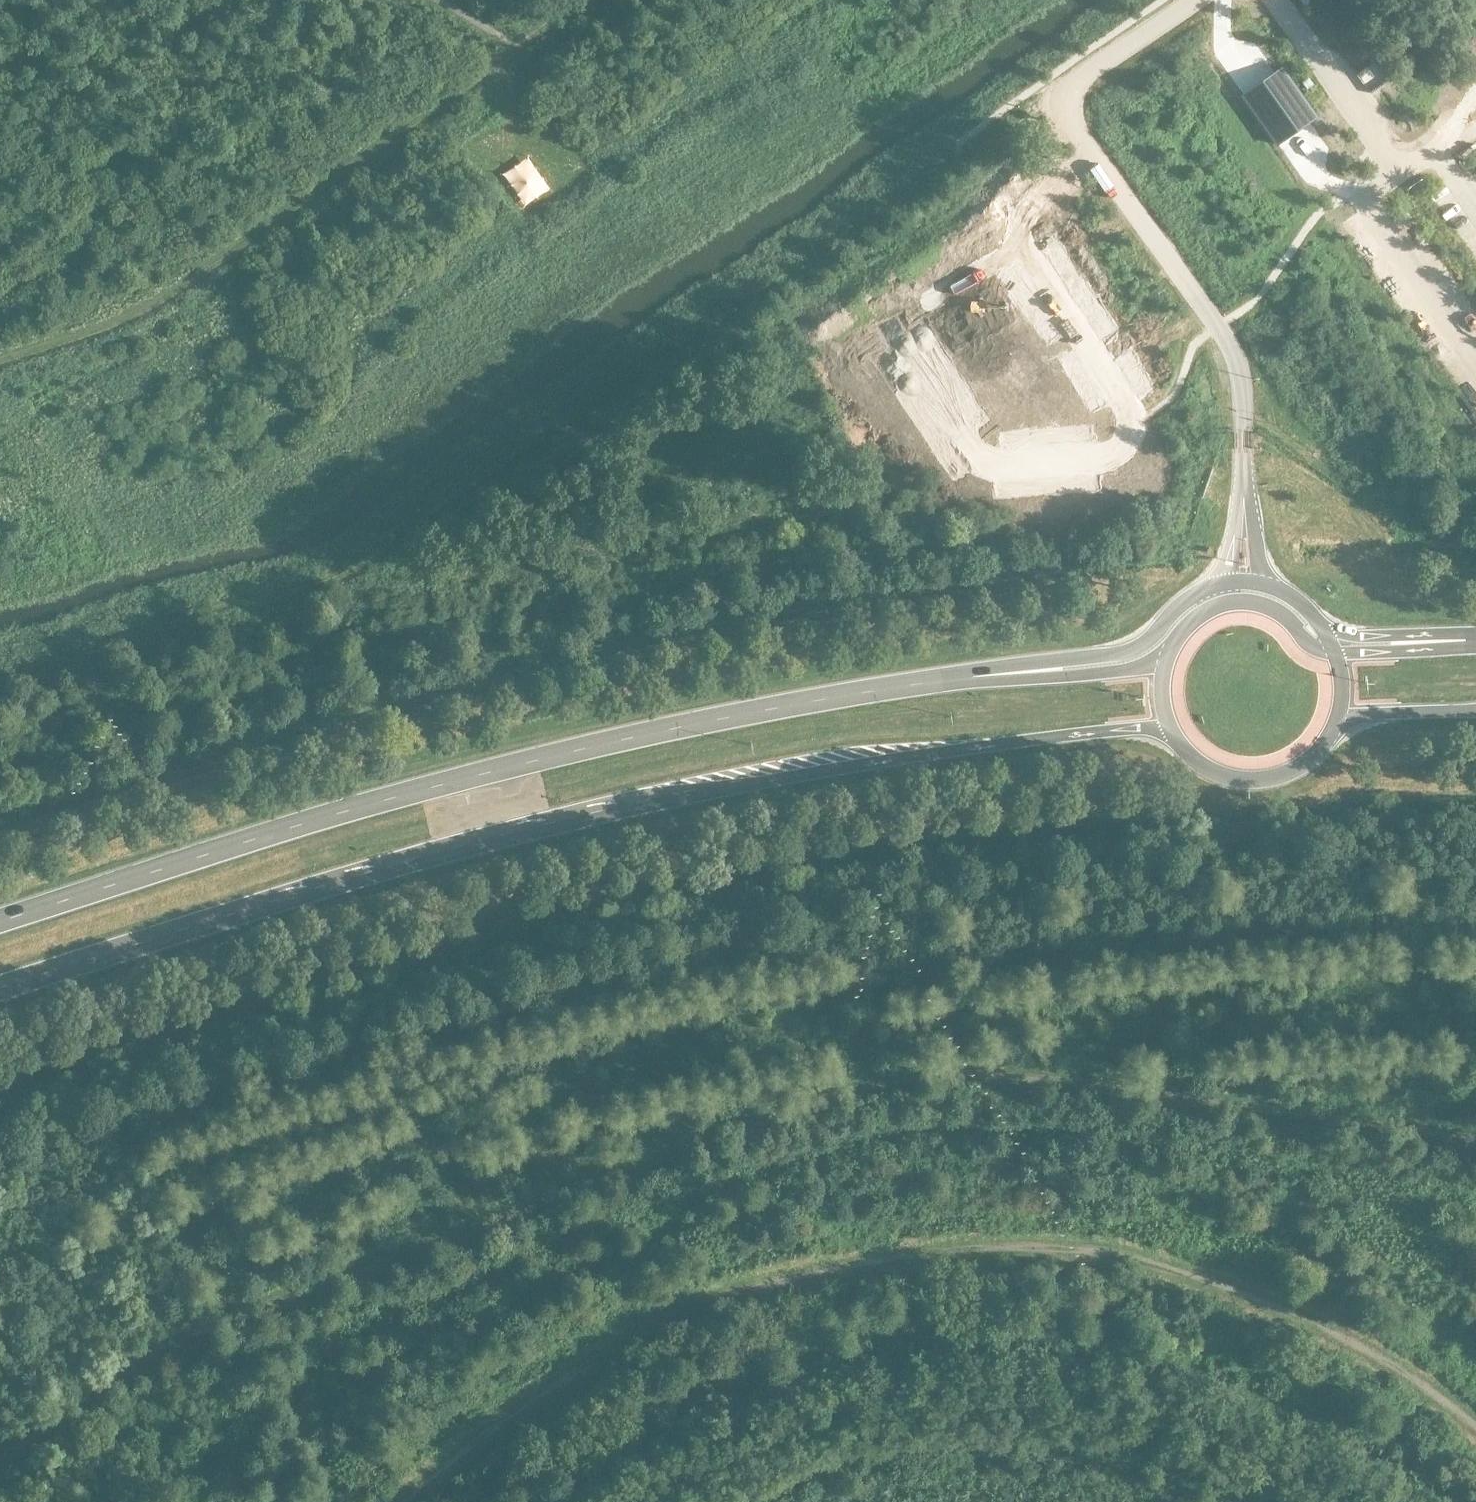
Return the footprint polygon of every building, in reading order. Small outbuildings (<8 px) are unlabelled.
[(1317,117),(1281,67),(1275,71),(1272,74),(1244,94),(1243,94),(1279,144),(1310,122),(1317,117)]
